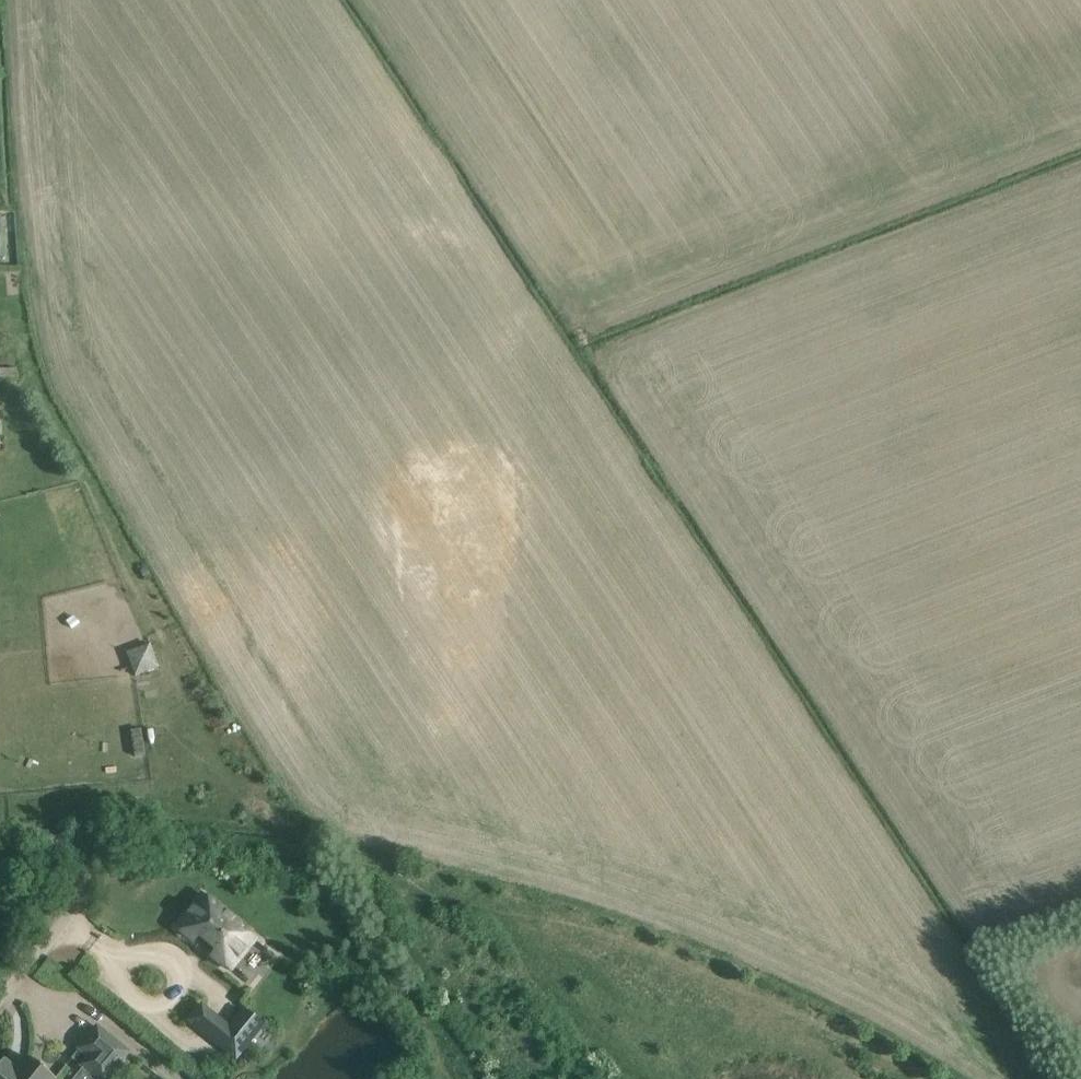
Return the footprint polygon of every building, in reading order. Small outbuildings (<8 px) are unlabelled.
[(125,649),(132,674),(156,667),(148,642),(125,649)] [(255,938),(203,895),(176,927),(194,942),(195,940),(212,954),(211,956),(229,970),(255,938)] [(80,1065),(97,1078),(107,1078),(128,1052),(97,1026),(78,1049),(87,1056),(80,1065)] [(249,1043),(229,1027),(215,1044),(236,1060),(249,1043)] [(0,1063),(0,1078),(55,1078),(28,1057),(17,1071),(3,1060),(0,1063)]
